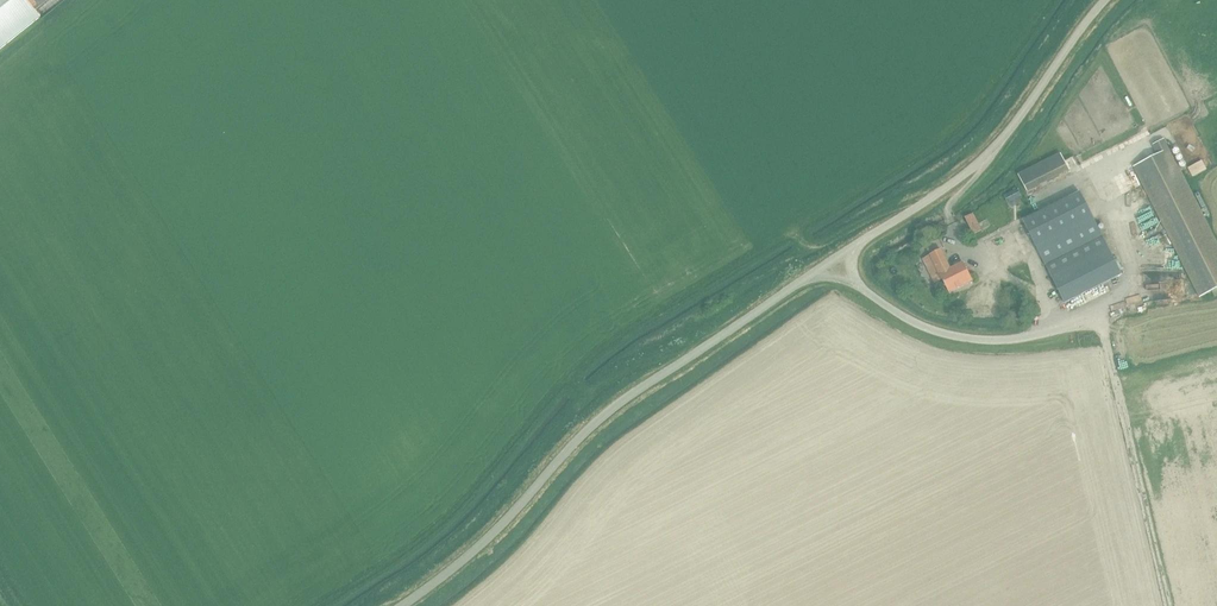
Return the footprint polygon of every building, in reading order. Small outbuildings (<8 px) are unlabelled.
[(38,19),(23,0),(0,0),(0,49),(38,19)] [(1133,167),(1199,297),(1216,288),(1216,243),(1169,149),(1164,139),(1152,145),(1157,155),(1133,167)] [(1027,192),(1069,170),(1061,153),(1018,175),(1027,192)] [(1121,275),(1080,192),(1023,221),(1045,264),(1064,303),(1121,275)] [(1140,259),(1148,257),(1146,243),(1138,244),(1140,259)] [(950,269),(941,249),(925,257),(928,264),(933,261),(949,293),(973,281),(964,262),(950,269)] [(1119,318),(1139,317),(1139,308),(1119,309),(1119,318)] [(1157,334),(1148,336),(1150,350),(1160,348),(1157,334)] [(1125,344),(1131,356),(1140,352),(1134,340),(1125,344)]
